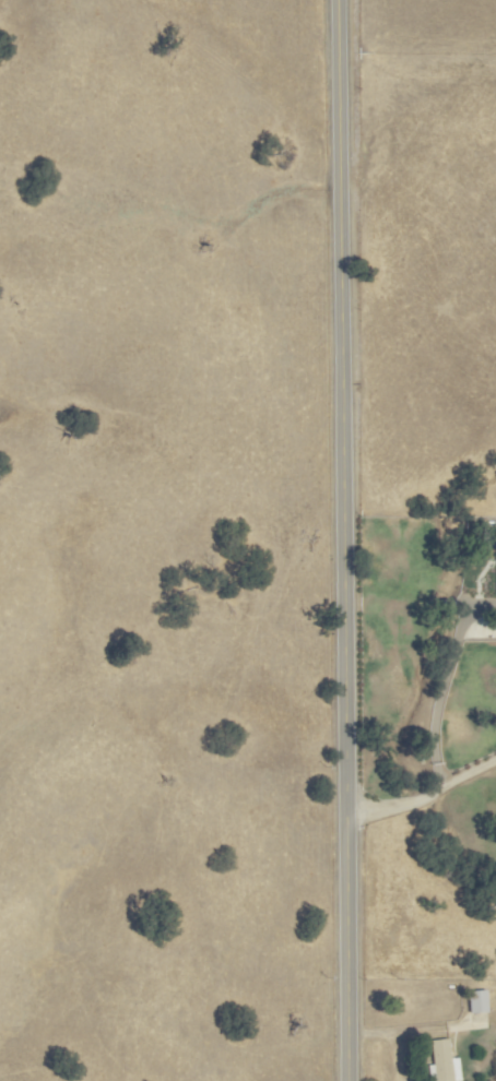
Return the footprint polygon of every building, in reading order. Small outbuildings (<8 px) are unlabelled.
[(467,991),(469,1013),(486,1013),(485,990),(467,991)]
